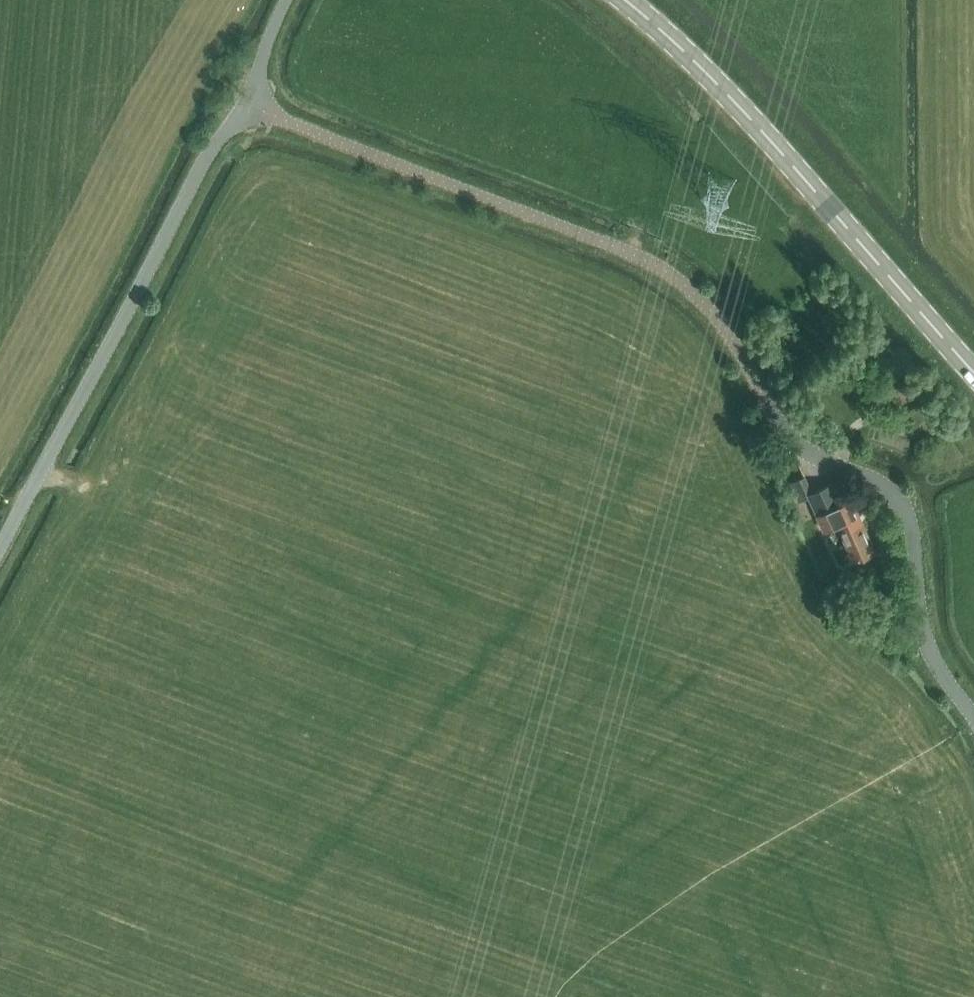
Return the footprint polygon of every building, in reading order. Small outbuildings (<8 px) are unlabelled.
[(875,550),(859,514),(857,515),(850,500),(843,503),(834,482),(812,491),(805,476),(790,483),(798,502),(809,498),(824,531),(838,524),(853,560),(875,550)]
